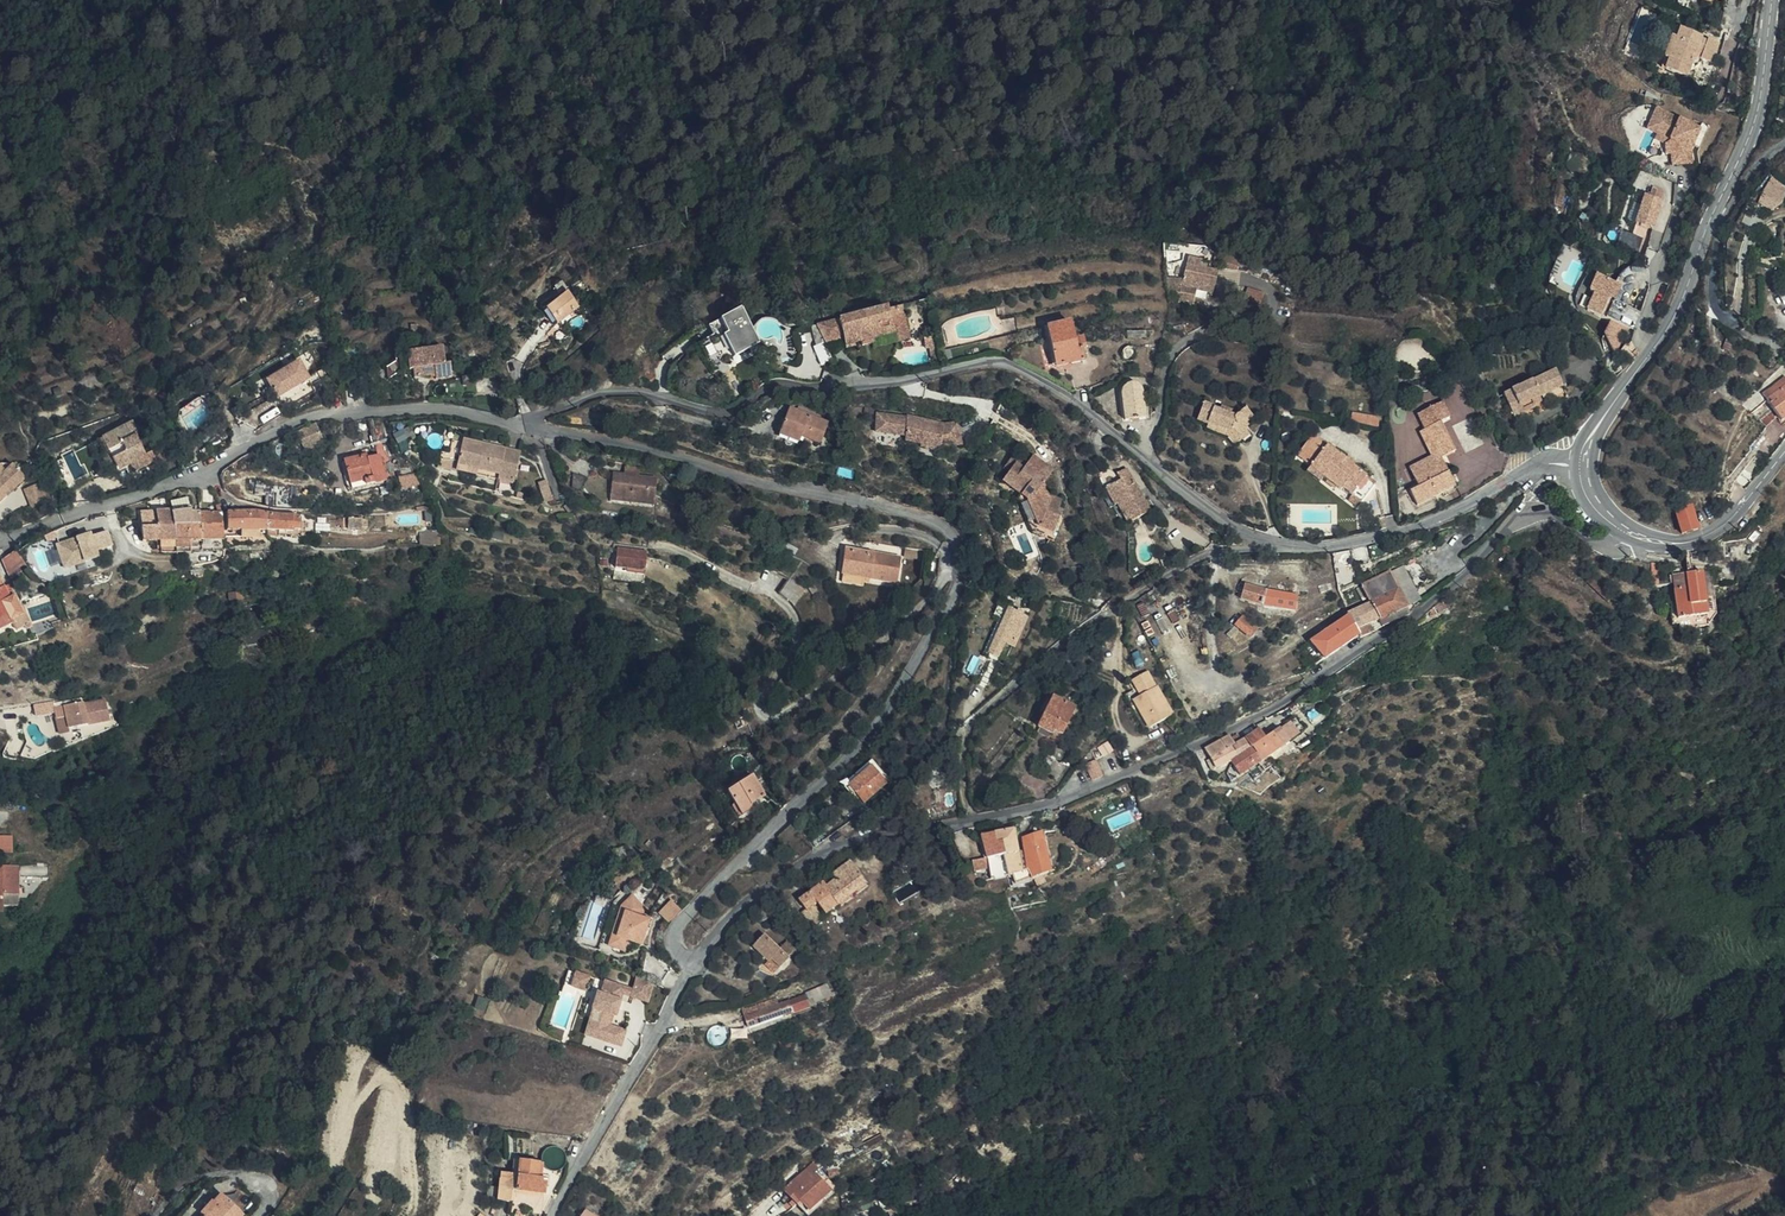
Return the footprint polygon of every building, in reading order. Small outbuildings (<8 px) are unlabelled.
[(1677,39),(1681,30),(1676,28),(1672,37),(1677,39)] [(1702,38),(1681,30),(1677,39),(1672,37),(1664,59),(1668,60),(1664,70),(1685,79),(1696,52),(1702,54),(1699,60),(1711,65),(1719,45),(1707,40),(1706,42),(1701,40),(1702,38)] [(1660,68),(1664,70),(1668,60),(1664,59),(1660,68)] [(1687,151),(1691,141),(1698,144),(1706,127),(1700,124),(1697,130),(1654,109),(1647,124),(1670,135),(1667,140),(1673,144),(1674,164),(1687,164),(1687,151)] [(1647,124),(1644,129),(1653,133),(1651,139),(1661,144),(1667,140),(1670,135),(1647,124)] [(1667,140),(1661,144),(1662,154),(1668,154),(1668,164),(1674,164),(1673,144),(1667,140)] [(1767,209),(1784,196),(1766,184),(1750,197),(1767,209)] [(1653,187),(1652,196),(1664,199),(1666,189),(1653,187)] [(1663,205),(1648,198),(1636,226),(1651,232),(1663,205)] [(1633,206),(1630,221),(1636,222),(1639,207),(1633,206)] [(1243,251),(1228,247),(1227,250),(1225,257),(1225,259),(1226,263),(1240,267),(1243,251)] [(1227,250),(1218,248),(1216,255),(1225,257),(1227,250)] [(1216,289),(1220,268),(1202,265),(1204,257),(1190,255),(1186,276),(1168,273),(1170,287),(1184,289),(1181,306),(1194,309),(1198,292),(1209,294),(1210,288),(1216,289)] [(1604,298),(1611,283),(1592,275),(1585,291),(1590,293),(1583,310),(1600,317),(1608,300),(1604,298)] [(1611,302),(1618,286),(1611,283),(1604,298),(1611,302)] [(1261,301),(1265,292),(1249,286),(1246,296),(1261,301)] [(558,324),(580,306),(569,292),(546,309),(558,324)] [(735,356),(760,343),(741,307),(709,324),(713,332),(725,326),(729,333),(724,335),(735,356)] [(817,344),(828,341),(844,338),(845,345),(861,341),(863,348),(877,345),(874,339),(898,333),(894,320),(889,321),(888,313),(887,307),(812,326),(817,344)] [(894,320),(898,333),(900,342),(912,339),(905,309),(888,313),(889,321),(894,320)] [(1602,339),(1620,349),(1631,329),(1612,319),(1602,339)] [(1056,366),(1087,359),(1081,337),(1075,339),(1070,320),(1046,326),(1056,366)] [(938,358),(937,346),(933,337),(927,338),(929,347),(932,346),(934,360),(938,358)] [(836,358),(828,341),(817,344),(813,345),(823,365),(836,358)] [(434,379),(451,376),(447,361),(441,362),(438,346),(426,348),(427,352),(410,355),(412,369),(407,369),(410,380),(432,375),(434,379)] [(300,360),(267,380),(278,397),(311,377),(300,360)] [(1537,412),(1535,409),(1532,404),(1540,400),(1561,389),(1554,375),(1504,401),(1514,424),(1537,412)] [(1147,418),(1142,391),(1142,389),(1140,386),(1138,384),(1135,383),(1133,383),(1128,384),(1125,386),(1123,389),(1122,393),(1125,420),(1147,418)] [(1759,405),(1749,415),(1766,436),(1784,420),(1784,415),(1781,410),(1784,408),(1784,404),(1784,403),(1784,402),(1784,386),(1759,405)] [(1532,404),(1535,409),(1543,405),(1540,400),(1532,404)] [(782,429),(804,437),(820,443),(829,421),(791,406),(782,429)] [(1204,406),(1197,426),(1212,429),(1213,426),(1232,431),(1232,434),(1243,445),(1251,438),(1243,430),(1252,419),(1245,412),(1237,420),(1217,414),(1217,409),(1204,406)] [(1428,468),(1438,463),(1448,458),(1434,431),(1446,424),(1438,408),(1414,420),(1421,436),(1415,440),(1425,461),(1428,468)] [(1353,421),(1377,426),(1378,417),(1355,412),(1353,421)] [(959,451),(957,429),(942,430),(909,419),(908,423),(880,414),(874,430),(902,440),(902,445),(919,449),(918,453),(935,458),(937,454),(959,451)] [(1445,421),(1457,452),(1464,449),(1452,418),(1445,421)] [(348,493),(398,481),(393,465),(380,422),(375,422),(362,423),(372,455),(341,463),(347,490),(348,493)] [(324,440),(316,423),(298,432),(307,449),(324,440)] [(131,464),(135,462),(133,458),(146,451),(140,438),(137,439),(130,425),(100,440),(114,472),(131,464)] [(1230,439),(1239,450),(1243,445),(1232,434),(1232,431),(1213,426),(1212,429),(1211,434),(1230,439)] [(801,444),(804,437),(782,429),(780,436),(801,444)] [(1088,439),(1093,444),(1099,440),(1093,434),(1088,439)] [(1371,479),(1314,434),(1297,456),(1346,495),(1349,491),(1357,497),(1371,479)] [(440,475),(498,483),(516,486),(520,454),(463,444),(458,466),(441,469),(440,475)] [(153,454),(135,462),(131,464),(135,473),(157,463),(153,454)] [(1060,501),(1054,498),(1051,497),(1046,489),(1055,475),(1033,460),(1027,469),(1016,462),(1013,460),(1003,473),(1006,475),(1000,485),(1028,505),(1042,530),(1055,535),(1063,516),(1056,513),(1058,508),(1060,501)] [(4,482),(8,485),(17,474),(4,461),(0,461),(0,486),(4,482)] [(1442,471),(1438,463),(1428,468),(1425,461),(1402,474),(1409,487),(1442,471)] [(624,474),(641,475),(642,467),(625,465),(624,474)] [(1120,504),(1131,523),(1151,511),(1128,470),(1120,474),(1124,480),(1108,489),(1117,505),(1120,504)] [(1451,490),(1442,471),(1409,487),(1413,493),(1408,496),(1415,510),(1451,490)] [(45,485),(30,472),(20,483),(36,496),(45,485)] [(659,477),(641,475),(624,474),(614,473),(611,498),(656,502),(659,477)] [(408,478),(398,481),(401,497),(412,494),(408,478)] [(546,480),(538,482),(545,502),(553,499),(546,480)] [(182,524),(182,512),(181,502),(161,507),(164,524),(181,524),(182,524)] [(164,524),(161,507),(146,510),(149,523),(134,526),(137,539),(149,539),(152,539),(168,538),(164,524)] [(214,535),(212,508),(198,509),(201,536),(214,535)] [(201,536),(198,509),(189,510),(190,523),(191,533),(192,537),(201,536)] [(149,523),(146,510),(132,513),(134,524),(134,526),(149,523)] [(190,523),(189,510),(182,512),(182,524),(190,523)] [(1680,535),(1690,533),(1686,515),(1681,516),(1679,510),(1668,513),(1674,536),(1680,535)] [(264,514),(256,513),(221,511),(221,530),(264,532),(264,514)] [(294,516),(264,514),(264,532),(293,534),(294,516)] [(361,519),(337,521),(338,530),(356,529),(356,525),(361,524),(361,519)] [(331,531),(330,521),(322,521),(323,531),(331,531)] [(191,533),(190,523),(182,524),(181,524),(164,524),(168,538),(188,537),(192,537),(191,533)] [(93,530),(96,542),(107,540),(105,529),(93,530)] [(60,566),(95,553),(87,530),(52,541),(60,566)] [(439,533),(422,532),(422,544),(439,544),(439,533)] [(216,547),(214,535),(201,536),(202,548),(216,547)] [(202,548),(201,536),(192,537),(193,548),(202,548)] [(155,550),(170,549),(169,544),(168,538),(152,539),(155,550)] [(842,573),(844,573),(866,577),(899,580),(902,554),(846,546),(842,573)] [(25,559),(19,547),(2,556),(6,568),(25,559)] [(646,571),(649,551),(619,547),(616,567),(646,571)] [(906,556),(918,558),(920,549),(908,547),(906,556)] [(920,549),(918,558),(924,559),(927,549),(920,549)] [(1369,625),(1396,613),(1393,605),(1409,599),(1398,571),(1356,588),(1361,603),(1363,608),(1369,625)] [(866,577),(844,573),(842,584),(864,588),(866,577)] [(796,604),(807,586),(791,577),(781,593),(796,604)] [(1705,607),(1701,577),(1692,578),(1695,608),(1705,607)] [(97,586),(96,578),(82,582),(85,590),(97,586)] [(1695,608),(1692,578),(1677,580),(1679,593),(1681,610),(1695,608)] [(8,620),(5,617),(17,611),(9,596),(13,594),(9,585),(4,587),(0,579),(0,624),(8,620)] [(1664,581),(1664,588),(1665,594),(1679,593),(1677,580),(1664,581)] [(1244,599),(1296,611),(1298,597),(1246,586),(1244,599)] [(1356,605),(1361,603),(1356,588),(1350,590),(1356,605)] [(1697,622),(1695,608),(1681,610),(1679,593),(1665,594),(1667,608),(1669,626),(1697,622)] [(1393,605),(1396,613),(1412,605),(1409,599),(1393,605)] [(1447,614),(1443,606),(1428,611),(1434,620),(1447,614)] [(1707,620),(1705,607),(1695,608),(1697,622),(1707,620)] [(1346,635),(1369,625),(1363,608),(1342,617),(1338,619),(1340,623),(1346,635)] [(1434,620),(1428,611),(1423,614),(1430,622),(1434,620)] [(1017,645),(1025,630),(1017,625),(1020,618),(1010,613),(988,655),(998,660),(1008,641),(1017,645)] [(1399,618),(1396,613),(1369,625),(1371,630),(1399,618)] [(1259,628),(1244,615),(1236,624),(1251,637),(1259,628)] [(1017,625),(1025,630),(1029,622),(1020,618),(1017,625)] [(951,620),(947,627),(954,631),(958,624),(951,620)] [(1349,640),(1346,635),(1340,623),(1322,635),(1304,647),(1315,664),(1323,660),(1335,651),(1346,642),(1349,640)] [(29,645),(29,636),(24,632),(6,634),(5,648),(29,645)] [(1149,695),(1140,699),(1136,701),(1136,703),(1152,730),(1175,716),(1149,671),(1134,679),(1137,689),(1143,685),(1149,695)] [(1143,685),(1137,689),(1140,699),(1149,695),(1143,685)] [(55,701),(36,703),(38,713),(55,711),(57,720),(68,718),(70,730),(111,723),(107,700),(83,704),(82,697),(56,702),(55,701)] [(1078,709),(1058,699),(1041,730),(1057,737),(1061,731),(1067,734),(1078,709)] [(70,730),(68,718),(57,720),(60,737),(71,735),(70,730)] [(1242,744),(1227,754),(1232,766),(1242,778),(1264,764),(1252,747),(1247,750),(1242,744)] [(1188,764),(1198,785),(1213,777),(1232,766),(1227,754),(1224,755),(1221,749),(1213,753),(1212,751),(1203,756),(1188,764)] [(1097,777),(1107,775),(1103,757),(1094,759),(1097,777)] [(865,803),(891,781),(872,759),(841,785),(854,800),(859,796),(865,803)] [(1232,766),(1213,777),(1223,791),(1242,778),(1232,766)] [(765,793),(750,768),(727,781),(735,796),(730,799),(739,814),(754,805),(751,801),(765,793)] [(1021,842),(1017,825),(1002,829),(1012,876),(1015,875),(1028,871),(1021,842)] [(995,880),(1012,876),(1002,829),(994,831),(984,834),(990,858),(992,870),(995,880)] [(1044,833),(1027,836),(1028,840),(1033,869),(1035,880),(1039,878),(1052,874),(1044,833)] [(13,836),(0,836),(0,852),(13,851),(13,836)] [(974,860),(977,873),(992,870),(990,858),(974,860)] [(838,882),(829,890),(842,908),(869,886),(853,864),(834,878),(838,882)] [(19,895),(19,865),(0,865),(0,915),(1,915),(1,906),(1,895),(19,895)] [(1018,885),(1035,880),(1033,869),(1028,871),(1015,875),(1018,885)] [(825,885),(805,900),(813,909),(819,904),(830,918),(842,908),(829,890),(825,885)] [(19,906),(19,895),(1,895),(1,906),(19,906)] [(606,897),(599,895),(597,903),(604,905),(606,897)] [(646,911),(632,898),(621,909),(613,937),(617,938),(614,949),(626,952),(629,942),(642,946),(650,921),(639,918),(646,911)] [(672,899),(660,912),(670,921),(682,909),(672,899)] [(830,918),(819,904),(813,909),(805,916),(816,929),(830,918)] [(790,960),(784,954),(767,937),(756,947),(770,960),(780,969),(790,960)] [(791,946),(784,954),(790,960),(797,951),(791,946)] [(832,956),(828,950),(822,954),(825,960),(832,956)] [(780,969),(770,960),(762,968),(772,977),(780,969)] [(590,975),(577,971),(573,985),(586,988),(590,975)] [(653,983),(638,978),(634,992),(631,998),(647,1002),(653,983)] [(605,1038),(603,1042),(620,1048),(624,1032),(609,1027),(612,1017),(615,1017),(620,1001),(617,1000),(621,988),(605,983),(601,996),(597,994),(592,1010),(593,1010),(597,1011),(591,1034),(605,1038)] [(836,997),(830,985),(814,993),(819,1005),(836,997)] [(631,998),(634,992),(621,988),(617,1000),(620,1001),(622,995),(631,998)] [(815,1009),(810,998),(784,1009),(781,1002),(749,1014),(754,1029),(790,1015),(791,1018),(815,1009)] [(597,1011),(593,1010),(584,1037),(603,1042),(605,1038),(591,1034),(597,1011)] [(801,1043),(797,1032),(781,1039),(785,1050),(801,1043)] [(501,1187),(490,1186),(489,1199),(512,1201),(513,1189),(546,1192),(547,1177),(542,1176),(539,1176),(540,1162),(521,1160),(519,1173),(514,1173),(502,1172),(501,1187)] [(795,1209),(799,1206),(802,1204),(810,1214),(839,1191),(817,1164),(786,1190),(795,1201),(792,1205),(795,1209)] [(221,1196),(212,1204),(215,1207),(206,1215),(239,1215),(221,1196)] [(212,1204),(210,1202),(200,1211),(205,1215),(206,1215),(215,1207),(212,1204)] [(510,1214),(514,1215),(522,1215),(523,1205),(511,1203),(510,1214)]
